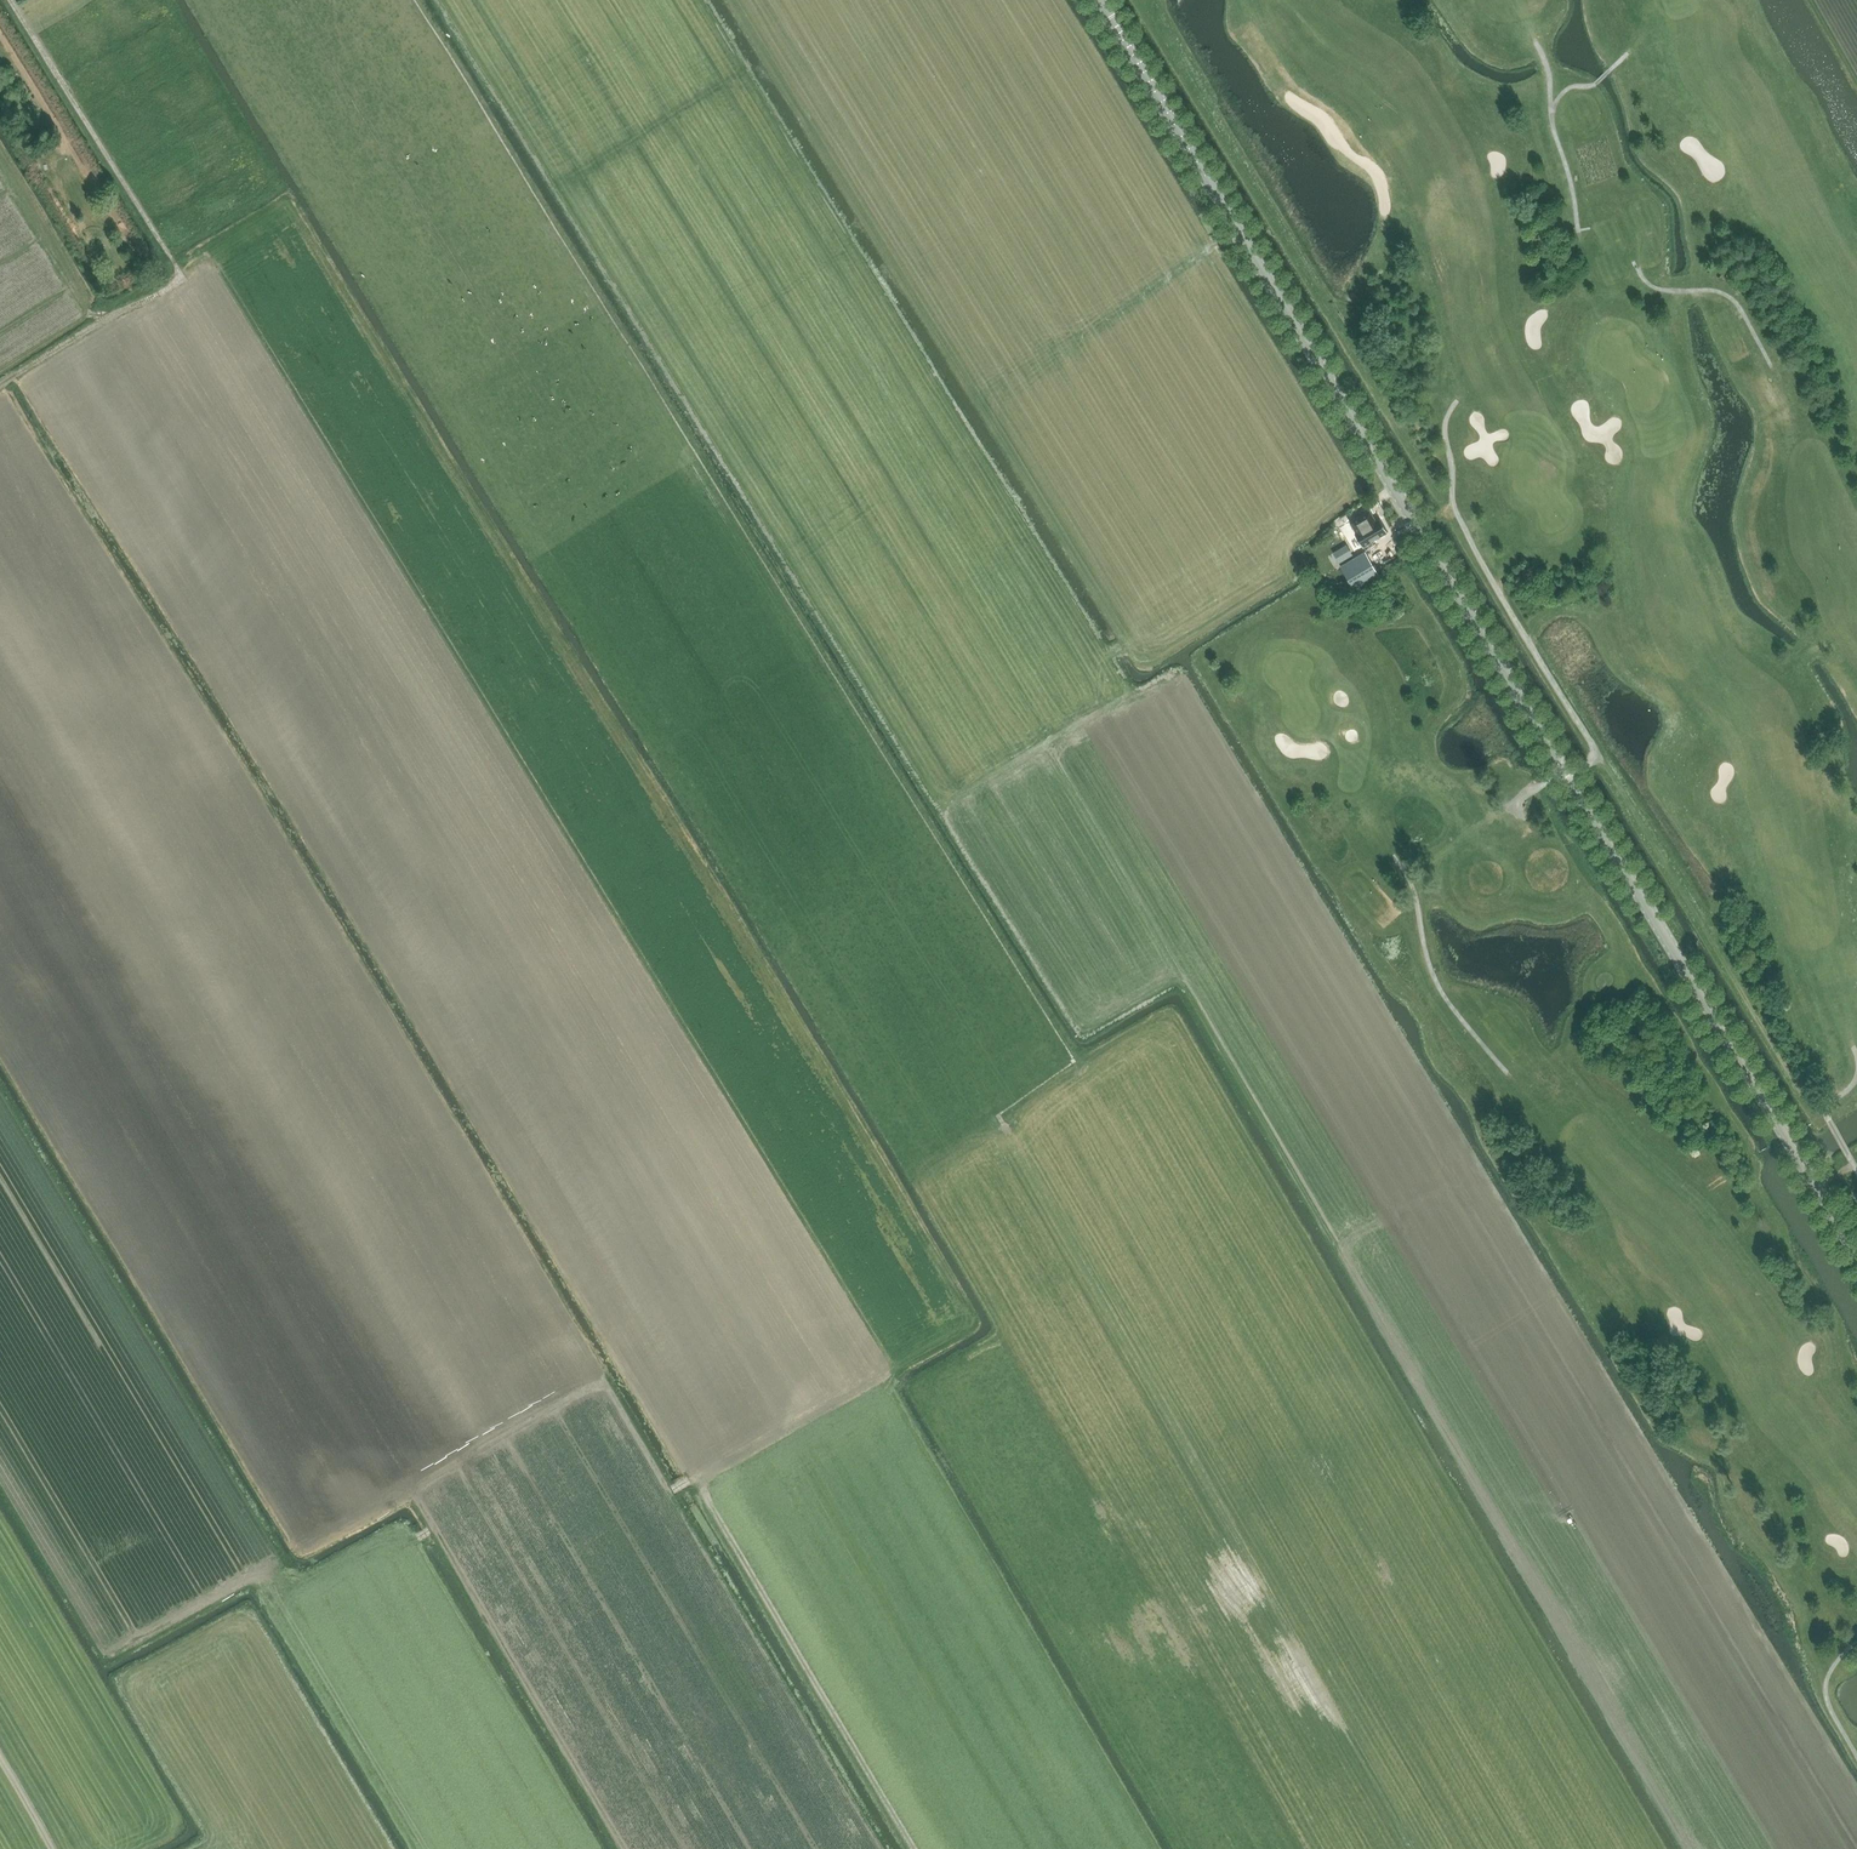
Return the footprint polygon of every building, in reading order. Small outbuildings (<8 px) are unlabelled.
[(58,179),(77,167),(71,158),(52,169),(58,179)] [(37,168),(40,173),(49,168),(46,162),(37,168)] [(49,168),(40,173),(42,177),(51,172),(49,168)] [(1379,517),(1354,533),(1363,546),(1387,531),(1379,517)] [(1365,554),(1342,567),(1355,588),(1378,575),(1365,554)] [(1587,1025),(1575,1032),(1579,1039),(1589,1032),(1587,1025)]
